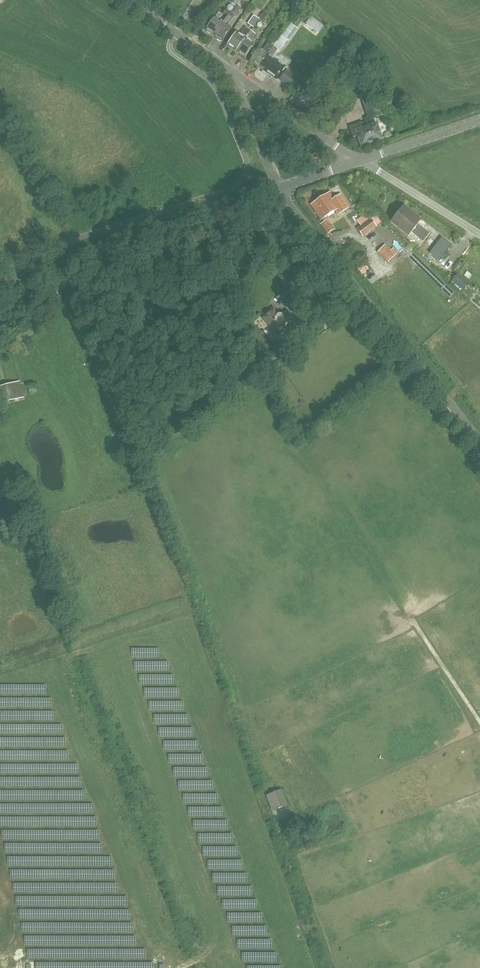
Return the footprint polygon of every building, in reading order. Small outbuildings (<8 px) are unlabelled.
[(242,8),(238,5),(232,14),(231,15),(215,37),(218,39),(218,40),(220,42),(222,41),(223,43),(233,29),(229,26),(242,8)] [(231,15),(232,14),(228,11),(220,21),(216,18),(206,31),(208,32),(207,33),(210,35),(211,34),(215,37),(231,15)] [(264,11),(259,18),(263,21),(268,14),(264,11)] [(254,28),(255,27),(260,20),(254,16),(248,24),(254,28)] [(311,16),(306,23),(312,28),(318,21),(311,16)] [(280,38),(277,44),(263,61),(259,67),(267,74),(277,80),(286,68),(277,61),(273,58),(279,51),(280,52),(287,43),(298,29),(291,24),(280,38)] [(229,46),(238,52),(239,51),(251,32),(246,29),(241,36),(238,33),(229,46)] [(256,36),(251,32),(239,51),(238,52),(246,58),(254,46),(251,43),(256,36)] [(277,44),(280,38),(275,45),(271,42),(269,45),(268,45),(263,52),(259,49),(250,61),(259,67),(263,61),(277,44)] [(304,82),(287,70),(279,80),(296,92),(304,82)] [(376,99),(364,104),(363,104),(369,120),(382,116),(376,99)] [(364,128),(362,123),(349,127),(352,138),(358,136),(361,144),(363,146),(382,139),(377,123),(364,128)] [(310,155),(312,163),(319,160),(317,153),(310,155)] [(323,223),(321,224),(328,234),(334,230),(324,217),(340,207),(330,192),(311,205),(323,223)] [(403,207),(397,214),(427,237),(430,233),(418,224),(421,220),(403,207)] [(427,237),(397,214),(391,222),(409,236),(411,233),(418,238),(423,242),(427,237)] [(377,227),(371,218),(357,228),(364,237),(377,227)] [(436,245),(446,253),(452,245),(442,237),(436,245)] [(392,250),(385,245),(378,252),(389,263),(395,255),(391,251),(392,250)] [(446,253),(436,245),(430,253),(440,262),(446,253)] [(362,265),(358,269),(362,275),(367,271),(362,265)] [(463,291),(469,283),(458,273),(452,282),(463,291)] [(311,296),(323,312),(331,305),(319,290),(311,296)] [(272,329),(274,330),(275,331),(277,332),(279,332),(282,332),(283,331),(285,330),(295,322),(287,311),(283,315),(278,314),(273,309),(263,317),(272,329)] [(264,355),(273,370),(284,362),(276,350),(264,355)] [(281,789),(268,794),(274,810),(287,804),(281,789)]
